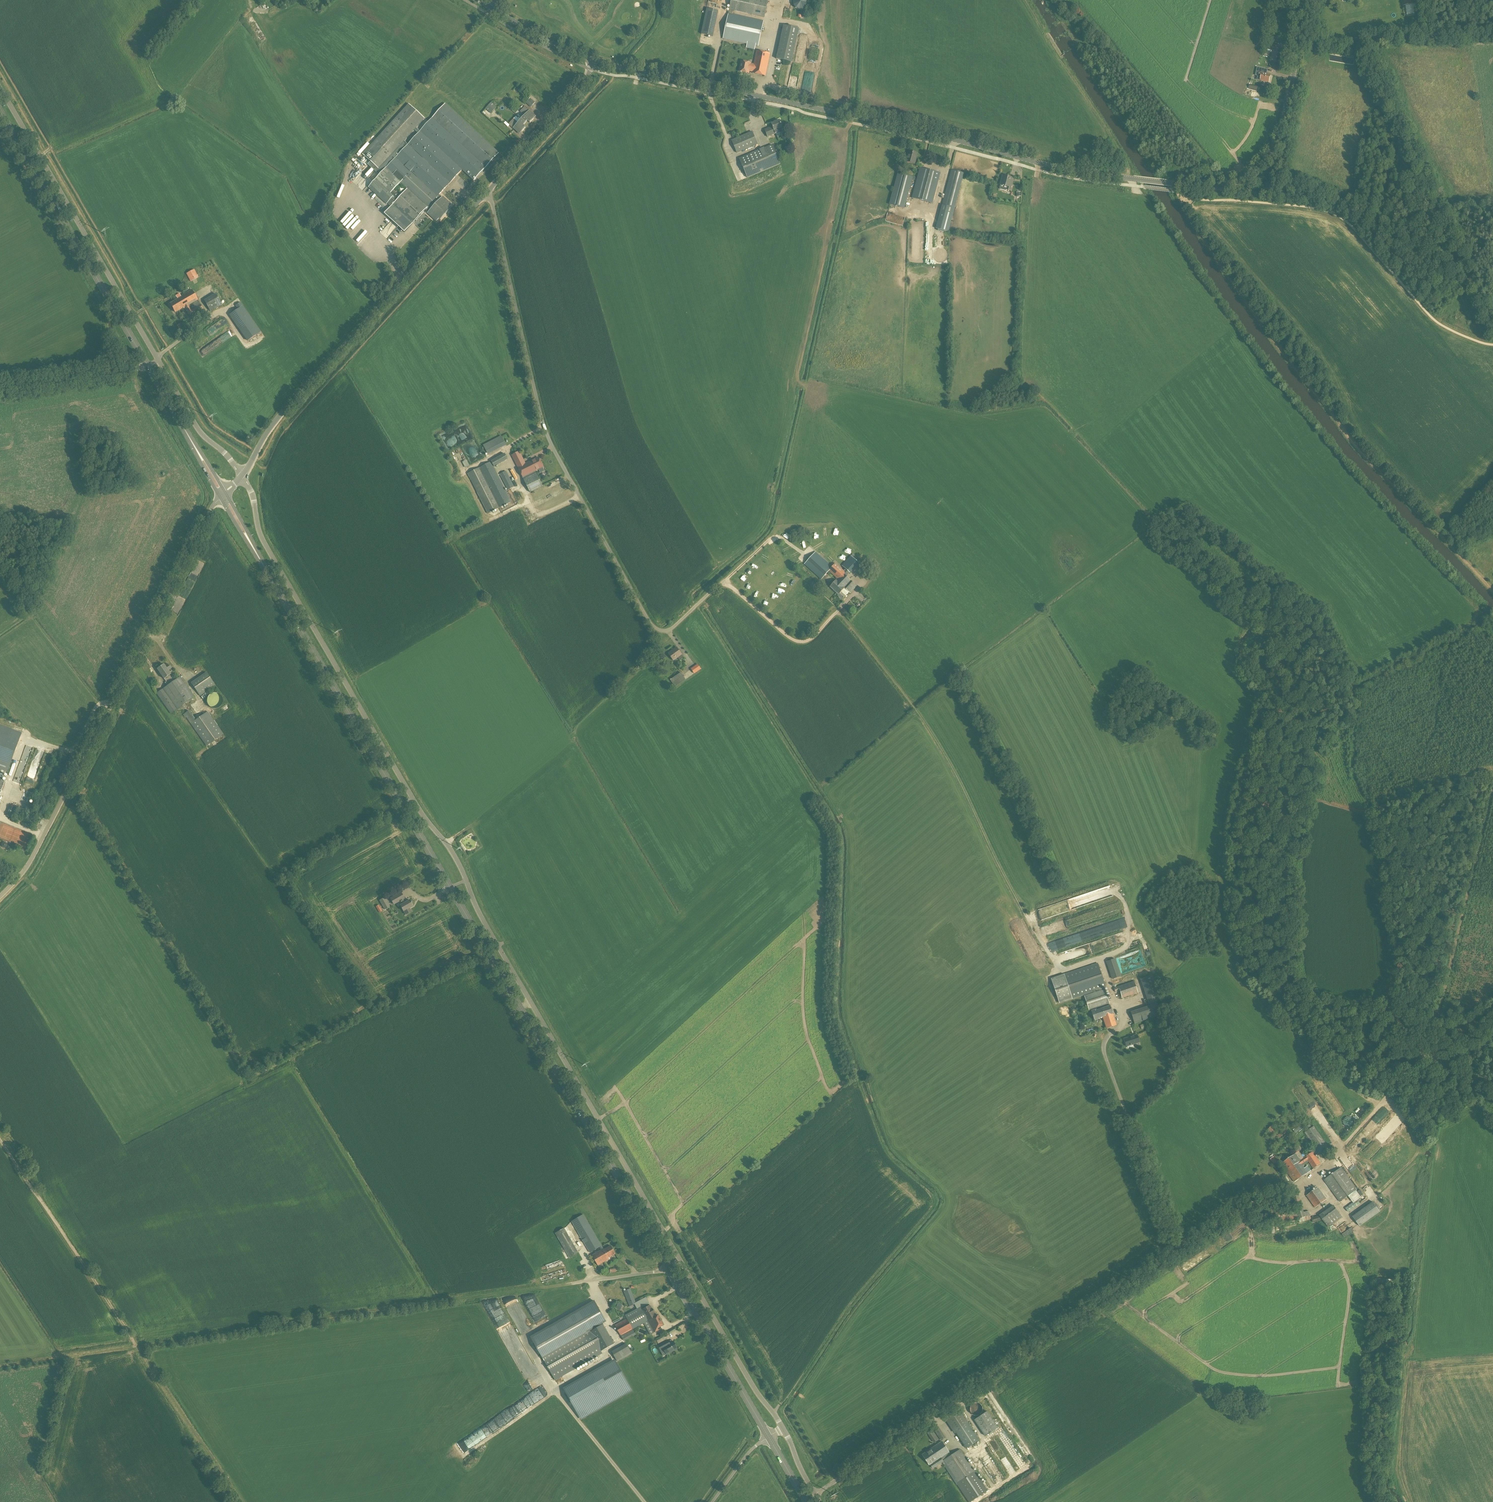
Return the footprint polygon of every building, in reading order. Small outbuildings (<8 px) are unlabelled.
[(758,46),(763,21),(732,14),(733,10),(764,17),(768,0),(731,0),(723,39),(758,46)] [(803,9),(807,7),(808,3),(808,0),(793,0),(793,1),(793,5),(796,8),(799,10),(803,9)] [(784,25),(777,59),(791,62),(799,28),(784,25)] [(765,76),(770,54),(757,51),(754,64),(751,64),(751,63),(741,61),(739,72),(748,74),(749,71),(752,72),(752,73),(765,76)] [(1373,76),(1377,74),(1370,62),(1366,64),(1373,76)] [(1269,83),(1271,75),(1260,73),(1259,76),(1258,76),(1258,80),(1269,83)] [(491,114),(497,107),(491,102),(485,108),(491,114)] [(388,203),(391,206),(385,214),(392,220),(399,227),(405,232),(414,222),(425,210),(426,211),(428,213),(437,221),(452,205),(443,197),(442,198),(439,195),(441,193),(457,175),(462,170),(474,180),(494,159),(499,153),(446,103),(420,131),(417,128),(425,118),(409,104),(377,138),(363,154),(371,161),(382,172),(380,175),(369,187),(387,204),(388,203)] [(521,119),(526,123),(525,122),(527,120),(530,123),(534,118),(529,113),(531,111),(525,106),(523,108),(526,111),(523,114),(525,115),(521,119)] [(526,123),(521,119),(518,122),(516,121),(514,124),(511,121),(509,124),(514,129),(517,127),(522,132),(526,127),(523,124),(525,122),(526,123)] [(778,129),(782,127),(779,121),(769,125),(770,128),(765,130),(768,137),(780,132),(778,129)] [(737,153),(742,151),(758,145),(752,131),(731,140),(737,153)] [(747,178),(780,164),(772,145),(739,159),(747,178)] [(915,164),(917,156),(916,156),(917,153),(909,151),(907,155),(908,156),(906,162),(915,164)] [(933,204),(941,173),(920,167),(912,198),(933,204)] [(949,232),(954,214),(964,173),(951,170),(940,210),(936,229),(949,232)] [(905,209),(913,177),(897,173),(889,205),(905,209)] [(1010,191),(1012,185),(1008,184),(1010,177),(1003,175),(1000,185),(1000,188),(1000,189),(1006,191),(1007,190),(1010,191)] [(350,231),(359,219),(357,217),(348,230),(350,231)] [(383,233),(386,237),(393,230),(390,226),(383,233)] [(190,282),(199,277),(194,269),(186,274),(190,282)] [(203,309),(192,290),(180,297),(181,297),(170,304),(175,313),(184,308),(185,308),(190,317),(203,309)] [(247,341),(261,332),(240,302),(236,305),(238,309),(229,315),(247,341)] [(488,455),(506,445),(501,436),(483,445),(488,455)] [(512,455),(531,492),(543,486),(535,471),(544,467),(539,457),(526,464),(519,451),(512,455)] [(494,467),(508,459),(504,453),(491,461),(494,467)] [(488,514),(511,502),(491,462),(468,474),(488,514)] [(501,473),(509,490),(514,487),(505,471),(501,473)] [(849,589),(854,583),(846,577),(850,573),(859,563),(856,561),(858,559),(853,553),(842,566),(846,570),(845,572),(835,564),(833,567),(816,552),(804,564),(821,580),(829,571),(838,579),(837,581),(836,580),(830,587),(836,592),(840,588),(838,587),(840,584),(842,586),(843,584),(849,589)] [(840,588),(836,592),(839,594),(838,595),(842,599),(845,596),(841,593),(843,590),(847,593),(848,591),(851,594),(857,586),(854,583),(849,589),(843,584),(842,586),(840,584),(838,587),(840,588)] [(673,661),(682,654),(677,647),(668,654),(673,661)] [(169,666),(167,663),(165,665),(164,664),(157,669),(164,679),(166,682),(165,683),(167,686),(156,693),(170,714),(195,697),(181,676),(174,681),(169,675),(171,674),(170,672),(172,671),(171,669),(172,668),(170,665),(169,666)] [(694,674),(701,669),(698,664),(691,669),(694,674)] [(200,696),(216,686),(206,672),(191,683),(200,696)] [(675,687),(686,679),(681,672),(670,680),(675,687)] [(215,709),(216,709),(217,708),(218,708),(219,707),(220,707),(221,706),(221,705),(222,704),(222,703),(223,703),(223,702),(223,701),(223,700),(223,699),(222,698),(222,697),(221,696),(221,695),(220,694),(219,694),(218,693),(217,693),(216,693),(215,693),(214,693),(213,693),(212,693),(211,694),(210,695),(209,695),(208,696),(208,697),(207,698),(207,699),(207,700),(207,701),(207,702),(207,703),(208,704),(208,705),(209,705),(209,706),(210,707),(211,707),(212,708),(213,708),(214,709),(215,709)] [(208,711),(190,723),(206,746),(224,734),(208,711)] [(0,725),(0,768),(8,771),(22,733),(0,725)] [(12,818),(16,808),(10,806),(7,816),(12,818)] [(405,903),(403,899),(405,898),(401,892),(390,898),(394,905),(400,901),(402,904),(400,905),(403,911),(406,915),(411,912),(409,908),(413,906),(410,900),(405,903)] [(385,910),(390,907),(384,897),(379,900),(385,910)] [(1121,976),(1115,958),(1106,961),(1112,979),(1121,976)] [(1117,1025),(1105,991),(1105,989),(1106,988),(1098,963),(1051,978),(1059,1003),(1095,991),(1095,992),(1084,996),(1088,1006),(1093,1009),(1099,1007),(1100,1009),(1096,1010),(1096,1009),(1091,1011),(1092,1011),(1090,1012),(1089,1013),(1090,1015),(1091,1016),(1093,1016),(1095,1020),(1100,1019),(1099,1018),(1103,1017),(1106,1029),(1117,1025)] [(1138,993),(1135,984),(1134,981),(1114,988),(1115,992),(1120,991),(1122,998),(1138,993)] [(1131,1014),(1135,1025),(1157,1017),(1154,1006),(1131,1014)] [(1127,1047),(1140,1042),(1137,1034),(1124,1038),(1127,1047)] [(1354,1124),(1354,1122),(1354,1121),(1354,1120),(1352,1118),(1351,1117),(1349,1117),(1348,1116),(1347,1117),(1346,1117),(1345,1118),(1344,1118),(1343,1119),(1343,1120),(1343,1122),(1343,1123),(1343,1124),(1343,1125),(1344,1126),(1345,1127),(1347,1128),(1348,1128),(1349,1128),(1351,1128),(1353,1126),(1354,1124)] [(1312,1127),(1310,1124),(1306,1127),(1308,1130),(1305,1132),(1315,1148),(1312,1150),(1313,1152),(1310,1154),(1307,1150),(1301,1154),(1299,1152),(1301,1150),(1301,1149),(1302,1149),(1300,1146),(1295,1149),(1297,1152),(1295,1153),(1296,1154),(1283,1163),(1288,1172),(1288,1173),(1294,1182),(1311,1171),(1308,1166),(1305,1168),(1303,1166),(1309,1162),(1314,1169),(1321,1164),(1316,1155),(1319,1153),(1321,1157),(1331,1151),(1314,1126),(1312,1127)] [(1272,1125),(1268,1130),(1273,1134),(1276,1129),(1272,1125)] [(1324,1180),(1340,1202),(1357,1189),(1341,1167),(1324,1180)] [(1315,1208),(1327,1199),(1318,1187),(1306,1196),(1315,1208)] [(1304,1212),(1298,1193),(1291,1196),(1295,1208),(1276,1212),(1277,1221),(1298,1218),(1298,1219),(1300,1223),(1311,1219),(1309,1211),(1304,1212)] [(1360,1204),(1357,1199),(1345,1208),(1348,1212),(1360,1204)] [(1360,1227),(1380,1212),(1373,1202),(1352,1216),(1360,1227)] [(1328,1227),(1342,1217),(1334,1205),(1319,1215),(1312,1218),(1313,1223),(1323,1220),(1328,1227)] [(603,1248),(583,1214),(571,1221),(590,1253),(600,1247),(601,1250),(592,1255),(598,1265),(609,1259),(608,1258),(616,1254),(611,1245),(604,1250),(603,1249),(603,1248)] [(1344,1237),(1353,1231),(1351,1228),(1342,1234),(1344,1237)] [(577,1271),(583,1267),(586,1265),(579,1252),(580,1251),(573,1239),(574,1238),(573,1237),(572,1237),(569,1232),(558,1239),(569,1258),(571,1261),(577,1271)] [(1394,1289),(1394,1279),(1386,1279),(1386,1278),(1375,1278),(1375,1289),(1386,1290),(1386,1289),(1394,1289)] [(636,1304),(636,1302),(630,1289),(623,1292),(629,1307),(635,1304),(636,1304)] [(555,1380),(602,1353),(601,1351),(614,1344),(603,1324),(602,1321),(591,1302),(531,1337),(555,1380)] [(664,1325),(663,1324),(664,1323),(662,1321),(661,1321),(658,1315),(656,1316),(655,1313),(653,1309),(652,1309),(650,1305),(643,1309),(643,1311),(628,1319),(627,1319),(624,1320),(615,1325),(620,1335),(633,1328),(637,1326),(643,1323),(648,1320),(655,1332),(655,1333),(662,1329),(661,1327),(664,1325)] [(670,1343),(668,1340),(658,1345),(661,1351),(664,1350),(667,1355),(677,1349),(673,1341),(670,1343)] [(618,1362),(632,1353),(626,1343),(612,1351),(618,1362)] [(566,1394),(581,1420),(632,1391),(617,1365),(566,1394)] [(969,1407),(969,1409),(969,1410),(969,1411),(970,1412),(970,1413),(971,1414),(972,1415),(973,1415),(974,1416),(975,1416),(976,1416),(978,1416),(979,1416),(980,1415),(981,1414),(981,1413),(982,1412),(983,1411),(983,1410),(983,1409),(983,1408),(983,1407),(982,1406),(981,1405),(981,1404),(980,1403),(979,1403),(977,1402),(976,1402),(975,1402),(974,1402),(973,1403),(972,1404),(971,1404),(970,1405),(970,1406),(969,1407)] [(501,1427),(512,1420),(505,1409),(499,1413),(502,1417),(500,1418),(501,1420),(498,1422),(501,1427)] [(985,1436),(998,1427),(987,1411),(974,1420),(985,1436)] [(967,1448),(979,1440),(960,1412),(948,1420),(967,1448)] [(933,1429),(939,1437),(943,1434),(938,1425),(933,1429)] [(938,1440),(932,1430),(927,1433),(934,1443),(938,1440)] [(991,1448),(998,1443),(994,1437),(987,1441),(991,1448)] [(462,1451),(472,1446),(468,1438),(458,1443),(462,1451)] [(932,1469),(941,1463),(939,1459),(949,1452),(942,1441),(922,1454),(929,1465),(930,1465),(932,1469)] [(988,1490),(960,1449),(942,1461),(958,1484),(970,1501),(988,1490)]
